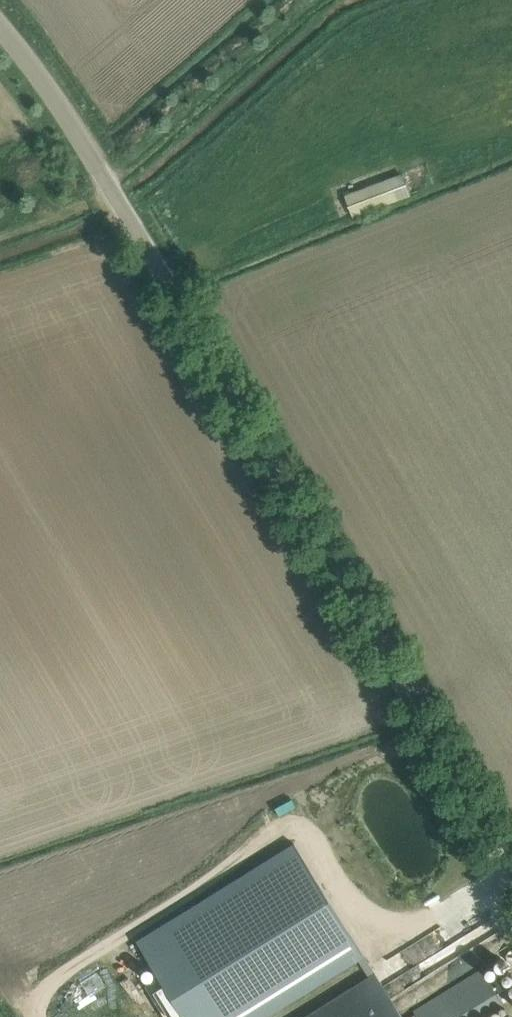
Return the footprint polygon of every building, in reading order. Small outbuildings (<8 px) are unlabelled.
[(353,216),(410,195),(402,174),(346,195),(353,216)] [(138,940),(161,977),(186,1016),(265,1016),(360,958),(371,975),(376,972),(364,953),(296,842),(290,845),(138,940)] [(465,968),(507,944),(492,918),(450,942),(465,968)] [(418,1016),(482,1016),(504,1003),(482,968),(414,1011),(418,1016)] [(146,980),(151,980),(154,977),(154,972),(150,969),(146,969),(143,973),(143,977),(146,980)] [(376,972),(371,975),(303,1016),(404,1016),(376,972)] [(161,977),(147,986),(166,1016),(186,1016),(161,977)]
